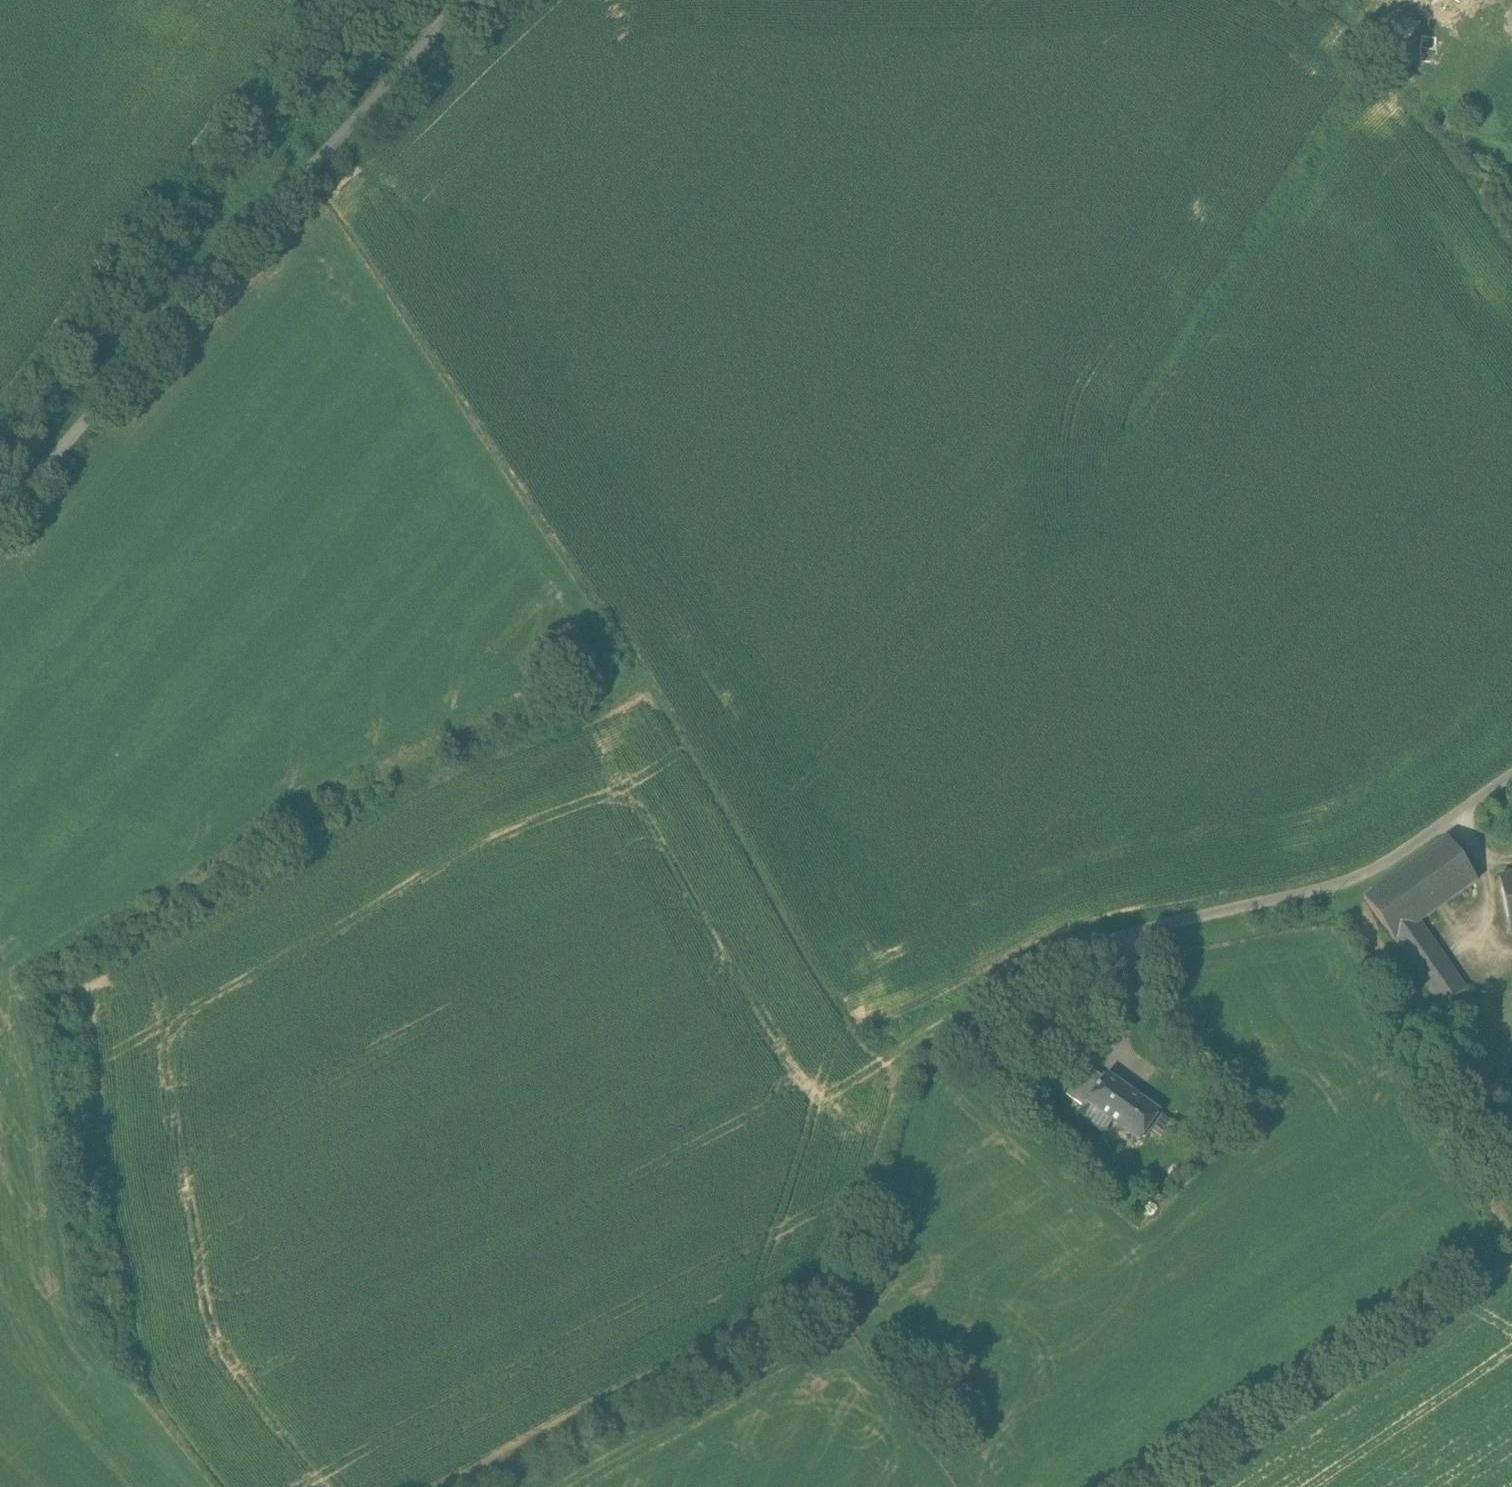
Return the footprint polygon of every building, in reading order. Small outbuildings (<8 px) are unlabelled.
[(1447,833),(1366,892),(1397,934),(1420,918),(1478,875),(1447,833)] [(1499,871),(1511,921),(1511,868),(1499,871)] [(1467,982),(1420,918),(1397,934),(1445,999),(1467,982)] [(1087,1065),(1067,1093),(1085,1106),(1089,1102),(1087,1101),(1104,1077),(1087,1065)] [(1160,1109),(1108,1072),(1104,1077),(1087,1101),(1089,1102),(1112,1118),(1140,1137),(1152,1120),(1160,1109)] [(1105,1128),(1112,1118),(1089,1102),(1085,1106),(1082,1112),(1105,1128)] [(1160,1109),(1152,1120),(1165,1130),(1173,1118),(1160,1109)]
